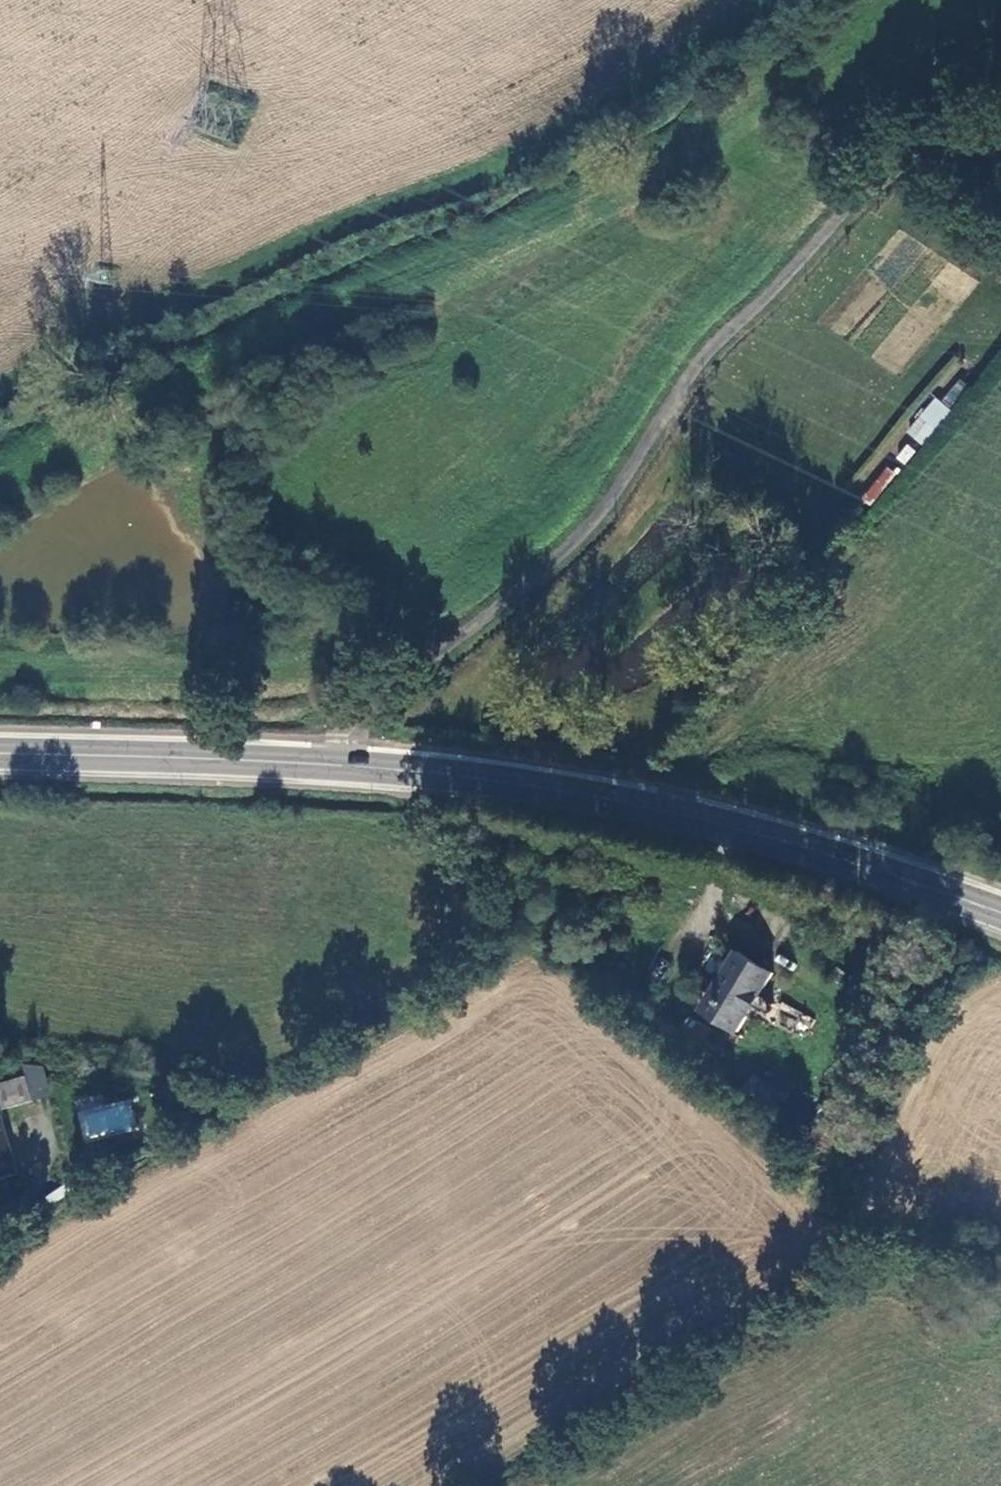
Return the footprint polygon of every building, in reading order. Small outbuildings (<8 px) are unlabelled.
[(905,431),(921,444),(950,410),(934,396),(905,431)] [(701,1009),(739,1032),(773,972),(735,949),(701,1009)] [(34,1100),(27,1076),(24,1077),(22,1071),(10,1074),(12,1080),(0,1083),(0,1177),(17,1172),(0,1109),(34,1100)] [(785,1100),(756,1073),(744,1085),(773,1112),(785,1100)] [(129,1098),(77,1109),(83,1138),(135,1127),(129,1098)]
